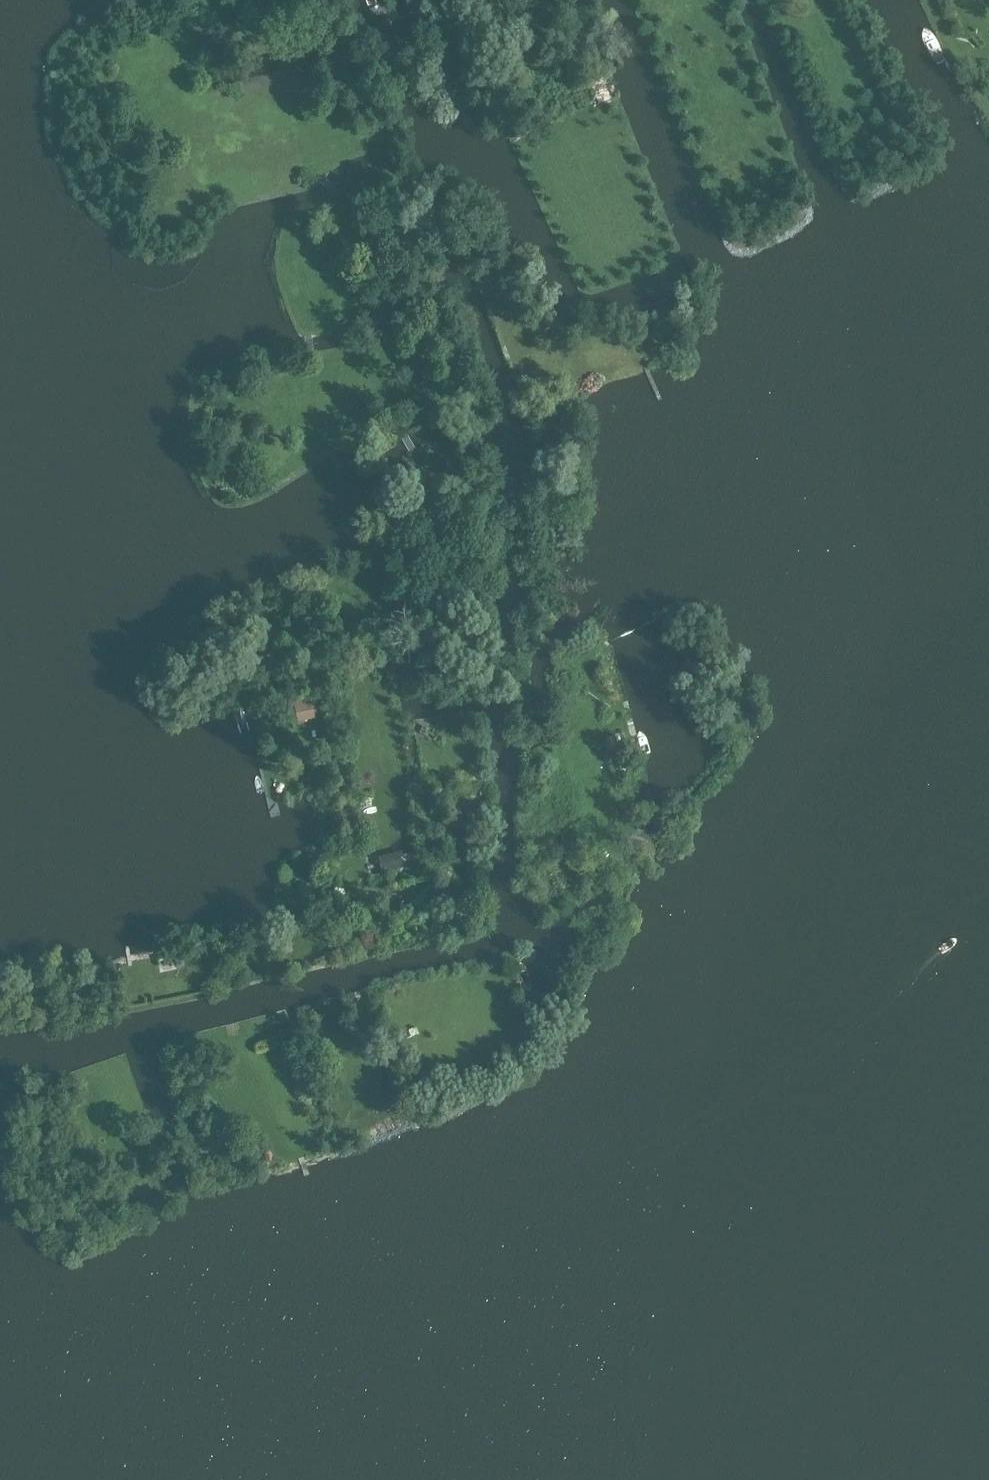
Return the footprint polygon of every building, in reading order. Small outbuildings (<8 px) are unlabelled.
[(299,722),(313,719),(308,697),(294,700),(299,722)] [(379,860),(382,875),(404,870),(400,855),(379,860)]
